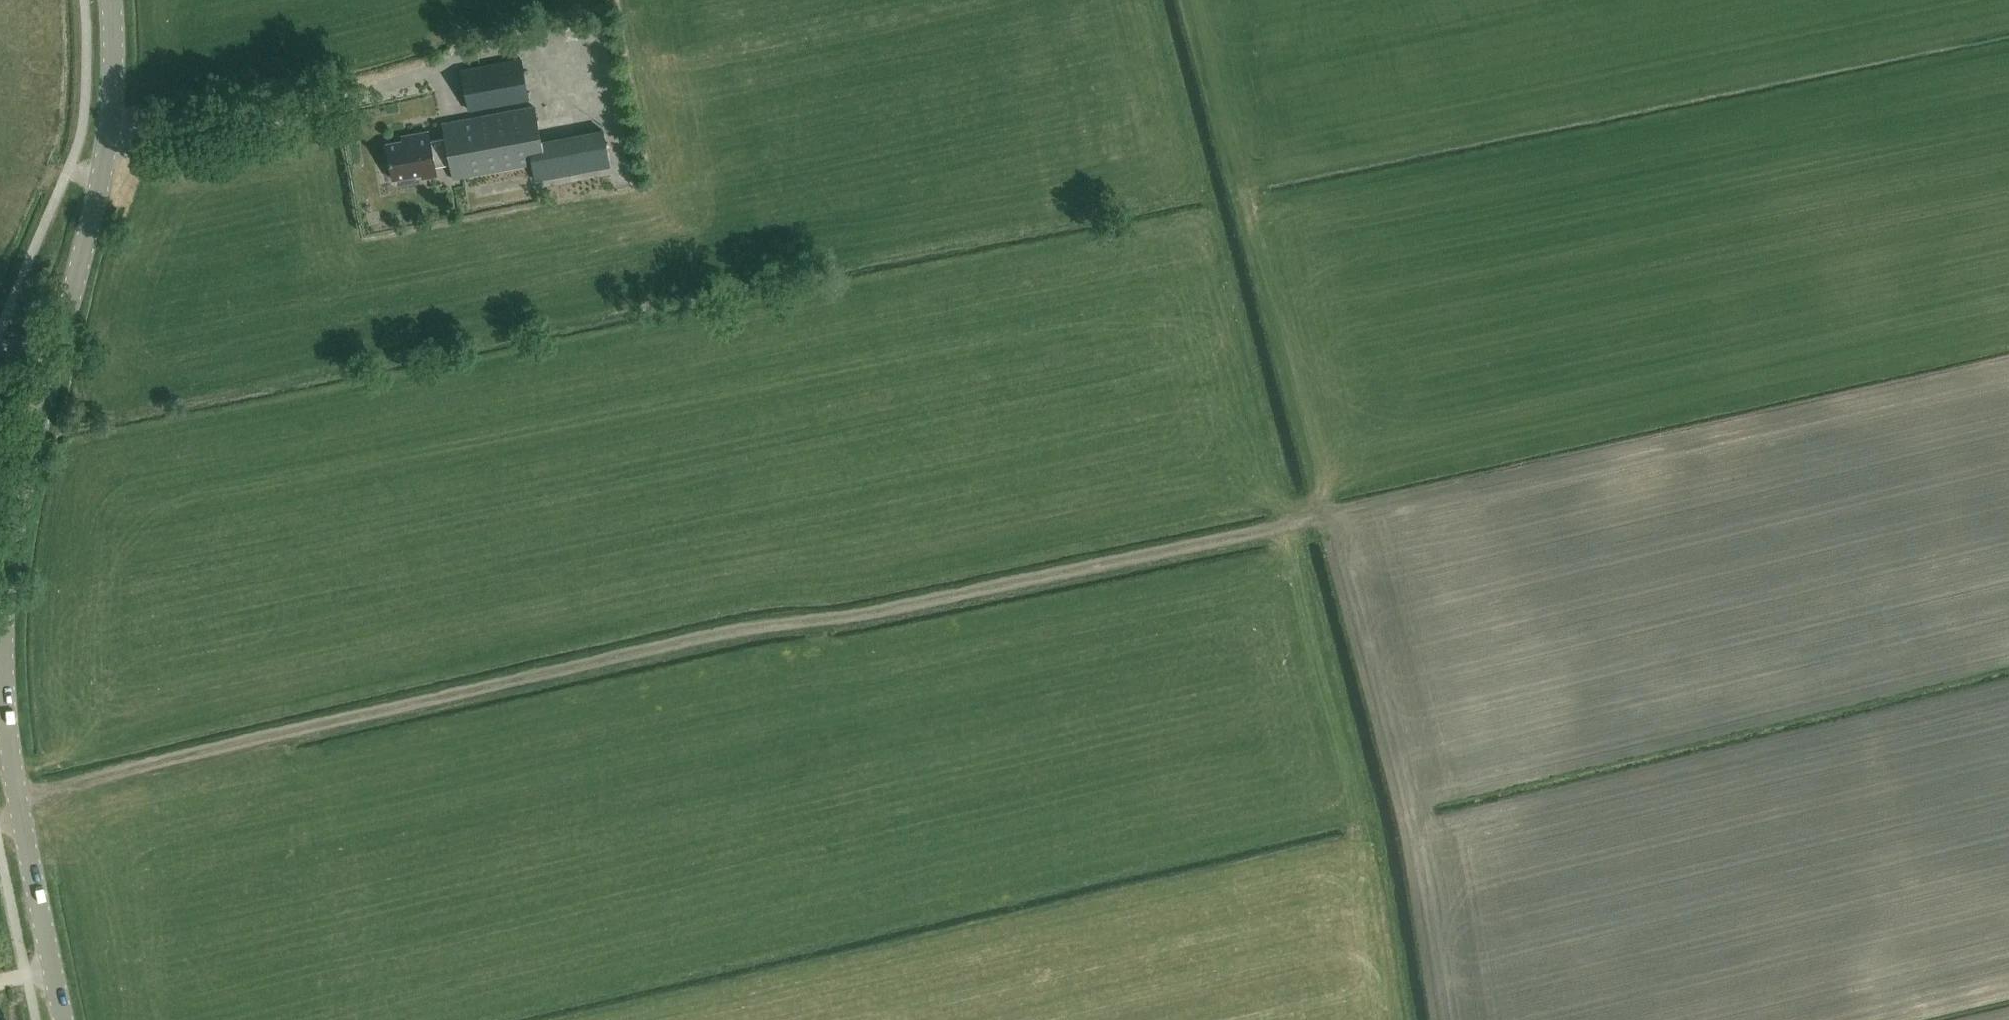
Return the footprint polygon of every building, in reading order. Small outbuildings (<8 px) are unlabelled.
[(470,111),(529,100),(522,60),(463,71),(470,111)] [(537,181),(610,167),(604,131),(542,143),(536,108),(444,125),(446,138),(431,141),(430,132),(403,137),(404,142),(387,145),(393,180),(423,175),(423,179),(438,176),(436,168),(451,165),(454,179),(533,164),(537,181)]
